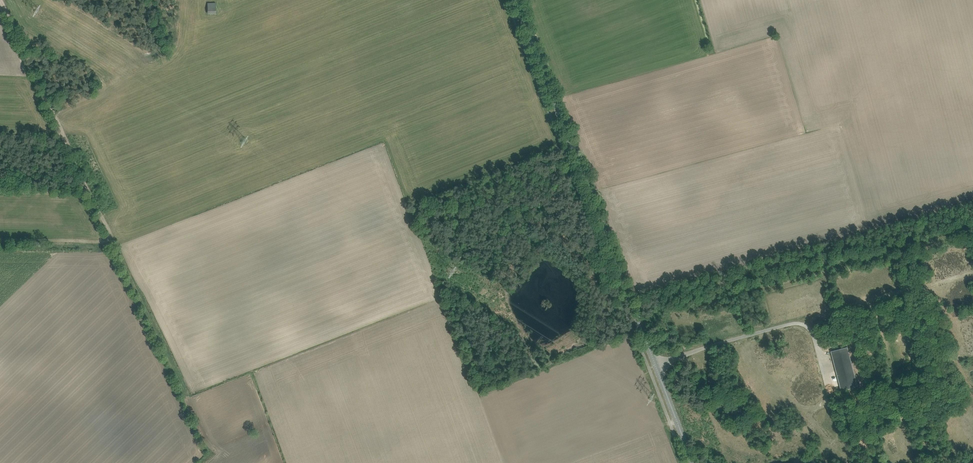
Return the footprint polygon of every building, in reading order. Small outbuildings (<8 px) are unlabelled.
[(206,2),(206,14),(215,14),(215,2),(206,2)] [(847,347),(831,351),(841,390),(857,386),(847,347)]
